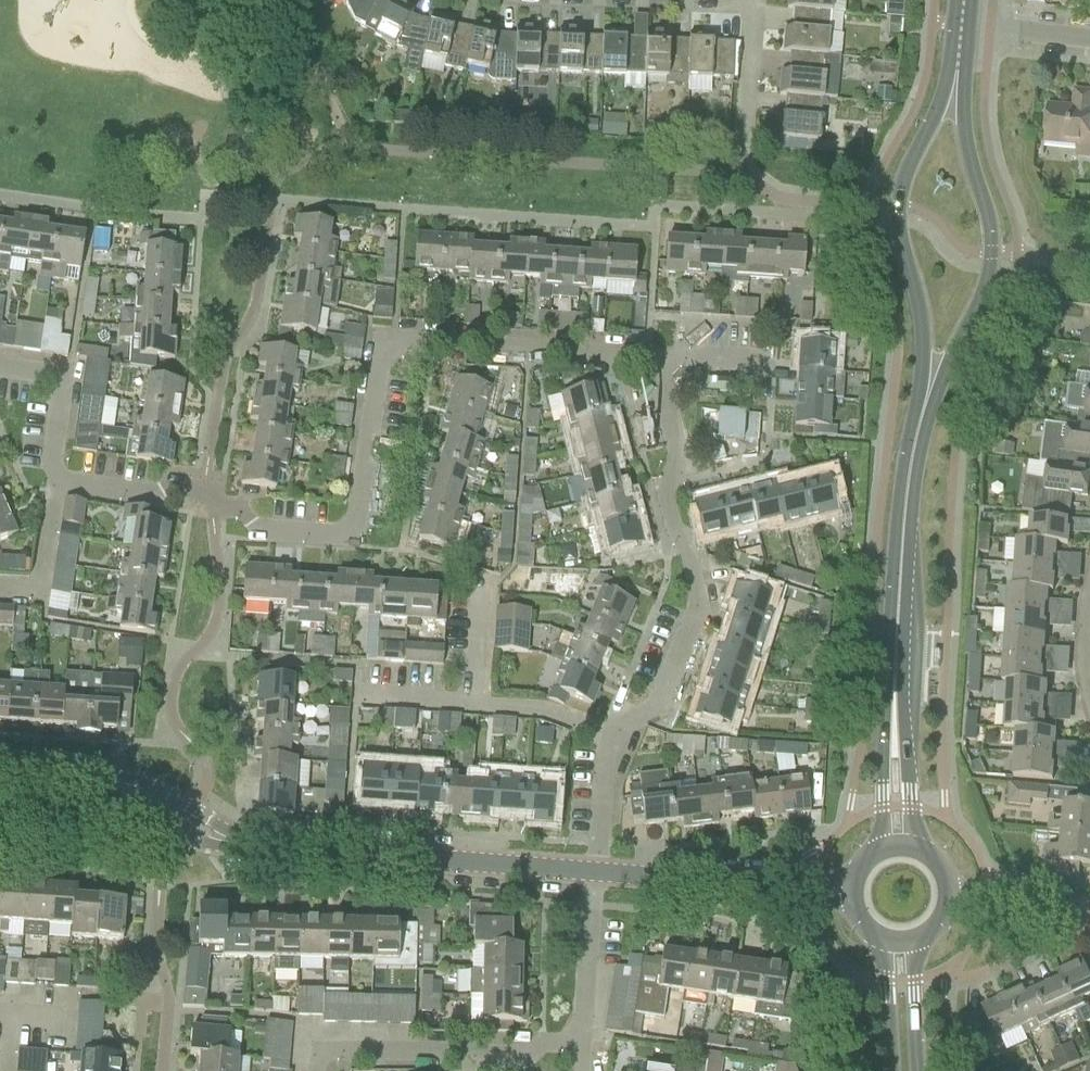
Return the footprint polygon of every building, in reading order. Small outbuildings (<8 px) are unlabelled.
[(344,7),(345,6),(354,24),(375,35),(373,39),(373,40),(393,0),(392,2),(387,0),(341,0),(344,7)] [(411,16),(414,10),(393,0),(373,40),(394,50),(395,48),(407,51),(402,72),(419,76),(423,57),(423,58),(432,14),(430,22),(417,19),(411,16)] [(787,8),(831,13),(832,0),(788,0),(787,8)] [(888,17),(902,18),(904,0),(889,0),(888,17)] [(831,13),(787,8),(787,9),(793,10),(792,30),(785,29),(783,52),(840,57),(842,36),(829,35),(829,33),(828,33),(830,13),(831,13)] [(454,26),(455,19),(432,14),(423,58),(445,62),(443,68),(465,72),(475,23),(474,23),(473,29),(454,26)] [(496,34),(497,28),(475,23),(465,72),(466,67),(487,71),(487,75),(488,78),(491,81),(495,81),(515,82),(515,73),(517,28),(516,28),(516,36),(503,36),(496,34)] [(539,36),(539,29),(517,28),(515,73),(515,82),(515,73),(558,74),(560,30),(559,30),(559,36),(539,36)] [(583,37),(583,31),(560,30),(558,74),(602,76),(603,32),(603,38),(583,37)] [(626,39),(626,32),(603,32),(602,76),(624,77),(624,88),(644,89),(644,77),(645,77),(647,33),(646,33),(646,40),(626,39)] [(669,40),(670,34),(647,33),(645,77),(666,78),(665,84),(687,85),(687,92),(688,92),(690,35),(689,41),(669,40)] [(713,42),(713,35),(690,35),(688,92),(711,93),(711,78),(733,79),(734,43),(713,42)] [(836,99),(840,57),(783,52),(790,53),(788,73),(781,72),(779,95),(823,99),(823,98),(836,99)] [(1074,91),(1073,108),(1047,105),(1043,143),(1087,148),(1086,158),(1089,159),(1089,92),(1074,91)] [(823,100),(823,99),(779,95),(779,96),(786,96),(784,116),(777,116),(775,139),(819,143),(821,120),(820,119),(822,100),(823,100)] [(409,125),(410,113),(394,112),(394,124),(409,125)] [(453,129),(453,116),(435,115),(434,128),(453,129)] [(688,130),(687,143),(707,144),(708,131),(688,130)] [(31,220),(14,217),(13,225),(2,224),(0,240),(0,272),(7,273),(9,260),(24,262),(31,220)] [(328,241),(331,225),(296,219),(294,237),(301,238),(300,248),(334,253),(336,242),(328,241)] [(47,230),(49,223),(31,220),(24,262),(26,263),(27,255),(41,257),(38,277),(50,279),(57,232),(47,230)] [(57,232),(50,279),(63,281),(63,280),(78,282),(80,270),(85,236),(57,232)] [(140,236),(139,247),(146,247),(144,275),(180,277),(182,249),(173,249),(174,236),(153,234),(153,236),(140,235),(140,236)] [(720,270),(723,235),(705,234),(705,242),(695,241),(692,276),(703,277),(704,269),(720,270)] [(442,272),(444,237),(417,235),(414,270),(442,272)] [(720,270),(719,284),(747,286),(747,280),(750,245),(740,244),(740,236),(723,235),(720,270)] [(468,284),(471,239),(444,237),(442,272),(468,274),(467,284),(468,284)] [(472,247),(472,239),(471,239),(468,284),(496,285),(498,249),(472,247)] [(692,276),(695,241),(667,239),(665,274),(692,276)] [(803,276),(805,241),(787,239),(787,247),(777,247),(775,281),(786,282),(787,274),(803,276)] [(524,279),(526,243),(509,242),(508,250),(498,249),(496,285),(507,286),(507,278),(524,279)] [(543,252),(544,244),(526,243),(524,279),(538,280),(538,289),(551,290),(553,253),(543,252)] [(396,244),(395,244),(385,244),(384,262),(395,263),(396,244)] [(775,281),(777,247),(750,245),(747,280),(775,281)] [(330,281),(334,253),(300,248),(296,275),(330,281)] [(606,286),(609,249),(591,248),(590,255),(581,255),(578,291),(589,291),(589,285),(606,286)] [(609,249),(606,286),(633,287),(632,292),(644,293),(645,277),(634,277),(636,251),(609,249)] [(578,291),(581,255),(553,253),(551,290),(578,291)] [(394,281),(395,263),(384,262),(383,280),(394,281)] [(178,295),(180,277),(144,275),(143,291),(135,290),(135,302),(170,304),(171,294),(178,295)] [(328,293),(330,281),(296,275),(294,285),(287,284),(284,303),(319,309),(321,292),(328,293)] [(95,300),(98,281),(87,280),(84,298),(94,300),(95,300)] [(338,282),(337,303),(366,304),(367,284),(338,282)] [(690,315),(691,297),(681,296),(679,315),(690,315)] [(701,316),(702,297),(691,297),(690,315),(701,316)] [(95,300),(94,300),(84,298),(81,316),(92,318),(95,300)] [(593,299),(592,315),(601,316),(602,300),(593,299)] [(744,319),(746,300),(735,300),(734,318),(744,319)] [(755,320),(756,301),(746,300),(744,319),(755,320)] [(168,330),(170,304),(135,302),(133,328),(176,332),(176,331),(168,330)] [(316,334),(319,309),(284,303),(280,329),(316,334)] [(812,305),(811,305),(801,304),(799,323),(810,323),(812,305)] [(477,327),(478,308),(467,307),(466,326),(477,327)] [(391,321),(392,310),(373,309),(372,319),(391,321)] [(504,329),(505,310),(494,309),(493,328),(504,329)] [(548,332),(549,313),(538,312),(537,331),(548,332)] [(558,333),(560,314),(549,313),(548,332),(558,333)] [(586,335),(587,316),(576,315),(575,334),(586,335)] [(60,330),(61,322),(45,320),(43,327),(42,327),(39,353),(67,357),(70,339),(60,337),(61,330),(60,330)] [(23,350),(27,324),(15,323),(14,331),(11,349),(23,350)] [(176,332),(133,328),(119,327),(118,340),(140,341),(139,356),(129,355),(128,367),(155,371),(156,359),(174,360),(176,332)] [(4,329),(2,347),(11,349),(14,331),(4,329)] [(1081,347),(1089,348),(1089,331),(1082,336),(1081,347)] [(324,336),(322,346),(343,349),(361,352),(363,341),(344,339),(324,336)] [(851,347),(852,337),(840,336),(839,346),(851,347)] [(280,340),(279,351),(282,351),(295,353),(297,342),(280,340)] [(833,373),(835,345),(800,343),(798,370),(833,373)] [(77,347),(75,358),(86,360),(88,360),(90,349),(77,347)] [(295,353),(282,351),(279,351),(261,348),(258,366),(266,367),(264,377),(300,382),(301,370),(293,369),(295,353)] [(360,362),(361,352),(342,349),(341,360),(360,362)] [(106,364),(106,363),(88,360),(86,360),(80,396),(104,400),(109,364),(106,364)] [(831,400),(833,373),(798,370),(796,398),(831,400)] [(865,384),(866,375),(852,374),(852,383),(865,384)] [(298,393),(300,382),(264,377),(263,386),(255,385),(253,403),(288,408),(290,392),(298,393)] [(183,383),(162,380),(147,378),(143,406),(179,411),(183,383)] [(457,379),(449,405),(482,415),(483,414),(490,389),(457,379)] [(602,386),(560,396),(567,423),(601,414),(609,412),(602,386)] [(1054,425),(1089,430),(1089,389),(1070,386),(1067,409),(1079,411),(1077,427),(1054,424),(1054,425)] [(858,388),(857,400),(865,401),(866,389),(858,388)] [(100,427),(104,400),(80,396),(76,423),(100,427)] [(829,428),(831,400),(796,398),(794,426),(829,428)] [(286,424),(288,408),(253,403),(250,420),(258,421),(256,431),(291,436),(293,424),(286,424)] [(351,417),(353,407),(334,404),(333,414),(351,417)] [(475,441),(482,415),(449,405),(441,433),(448,435),(483,445),(483,444),(475,441)] [(505,405),(502,417),(513,420),(517,408),(505,405)] [(177,428),(179,411),(143,406),(140,422),(134,422),(133,432),(167,437),(169,427),(177,428)] [(538,431),(539,412),(526,412),(525,430),(538,431)] [(350,428),(351,417),(333,414),(331,425),(350,428)] [(611,422),(604,424),(601,414),(567,423),(569,430),(574,429),(580,448),(615,439),(611,422)] [(991,419),(989,437),(1006,439),(1008,421),(991,419)] [(75,436),(72,451),(96,454),(98,438),(100,427),(76,423),(75,436)] [(1044,465),(1089,471),(1089,470),(1084,469),(1086,456),(1089,457),(1089,430),(1054,425),(1052,439),(1047,439),(1044,465)] [(100,427),(98,438),(113,440),(115,429),(100,427)] [(287,464),(291,436),(256,431),(252,458),(287,464)] [(166,446),(167,437),(133,432),(131,443),(127,442),(125,459),(171,466),(174,448),(166,446)] [(475,470),(483,445),(448,435),(441,461),(475,470)] [(612,458),(620,456),(615,439),(580,448),(584,463),(574,466),(577,477),(614,468),(612,458)] [(518,451),(520,441),(512,440),(510,449),(518,451)] [(536,459),(537,441),(524,441),(523,458),(536,459)] [(285,474),(287,464),(252,458),(251,468),(243,467),(241,485),(275,490),(278,473),(285,474)] [(343,471),(345,461),(326,458),(325,469),(343,471)] [(515,479),(516,458),(505,458),(504,479),(515,479)] [(535,479),(536,459),(523,458),(522,478),(535,479)] [(471,482),(475,470),(441,461),(438,470),(431,468),(426,485),(459,494),(464,479),(471,482)] [(1022,511),(1041,512),(1062,514),(1065,494),(1088,497),(1089,479),(1089,471),(1044,465),(1042,481),(1026,479),(1022,511)] [(585,503),(621,494),(614,468),(577,477),(585,503)] [(325,469),(323,479),(342,482),(343,471),(325,469)] [(513,495),(515,479),(504,479),(502,494),(513,495)] [(829,479),(803,486),(811,521),(837,513),(838,518),(849,515),(845,499),(835,502),(829,479)] [(455,509),(459,494),(426,485),(421,502),(429,504),(426,514),(459,523),(463,511),(455,509)] [(785,528),(776,492),(774,485),(747,491),(756,527),(780,520),(783,529),(785,528)] [(785,528),(811,521),(803,486),(776,492),(785,528)] [(530,517),(531,517),(545,513),(539,487),(532,490),(521,489),(520,516),(530,517)] [(754,528),(756,527),(747,491),(720,498),(729,532),(753,526),(754,528)] [(631,502),(623,504),(621,494),(585,503),(588,515),(596,513),(600,528),(635,519),(631,502)] [(702,539),(729,532),(720,498),(693,505),(702,539)] [(81,528),(84,503),(65,500),(61,525),(81,528)] [(153,523),(155,513),(125,508),(123,519),(136,521),(132,548),(166,553),(171,526),(153,523)] [(17,534),(6,509),(0,511),(0,541),(17,534)] [(452,550),(459,523),(426,514),(418,540),(452,550)] [(512,536),(513,514),(500,514),(499,535),(512,536)] [(531,517),(530,517),(520,516),(518,544),(530,545),(531,517)] [(1068,521),(1046,519),(1031,518),(1029,542),(1017,541),(1069,545),(1069,530),(1067,530),(1068,521)] [(600,528),(587,531),(594,558),(607,555),(621,551),(642,546),(635,519),(600,528)] [(991,526),(990,526),(980,525),(979,539),(989,540),(990,540),(991,526)] [(483,530),(482,542),(498,543),(499,535),(483,530)] [(511,551),(512,536),(499,535),(498,543),(498,550),(499,550),(511,551)] [(990,540),(989,540),(979,539),(978,553),(989,553),(990,540)] [(1068,545),(1069,545),(1017,541),(1015,565),(1053,568),(1053,558),(1055,558),(1056,545),(1068,545)] [(533,545),(530,545),(518,544),(516,568),(528,568),(528,563),(532,564),(533,545)] [(162,580),(166,553),(132,548),(129,564),(122,563),(120,574),(155,579),(162,580)] [(74,567),(76,553),(57,550),(55,565),(74,567)] [(499,550),(498,563),(510,564),(511,551),(499,550)] [(763,563),(734,554),(738,568),(744,570),(760,574),(763,563)] [(10,573),(11,558),(0,558),(0,572),(10,573)] [(55,565),(54,575),(72,578),(74,567),(55,565)] [(1052,576),(1053,568),(1015,565),(1013,588),(1053,591),(1054,577),(1052,576)] [(270,604),(273,569),(245,567),(243,602),(270,604)] [(778,567),(774,579),(793,584),(796,573),(778,567)] [(290,578),(290,570),(273,569),(270,604),(285,605),(285,615),(297,616),(300,579),(290,578)] [(986,586),(987,573),(977,572),(976,586),(986,586)] [(352,610),(355,574),(337,573),(337,581),(327,580),(325,617),(336,617),(336,610),(352,610)] [(810,590),(813,578),(796,573),(793,584),(810,590)] [(151,606),(155,579),(120,574),(116,601),(151,606)] [(372,583),(372,576),(355,574),(352,610),(367,611),(367,620),(379,620),(381,584),(372,583)] [(614,584),(598,577),(596,576),(592,586),(600,590),(589,615),(591,616),(623,629),(634,603),(610,594),(614,584)] [(325,617),(327,580),(300,579),(297,616),(325,617)] [(406,621),(409,586),(381,584),(379,620),(406,621)] [(436,597),(437,588),(409,586),(406,621),(407,621),(406,629),(419,630),(419,622),(445,623),(447,597),(436,597)] [(736,586),(731,603),(738,605),(736,612),(769,622),(771,618),(772,614),(767,612),(772,597),(764,594),(736,586)] [(985,600),(986,586),(976,586),(975,600),(985,600)] [(1013,588),(1008,588),(1006,611),(1044,614),(1045,605),(1047,605),(1048,591),(1053,592),(1053,591),(1013,588)] [(108,600),(106,612),(114,613),(122,614),(119,630),(154,635),(157,617),(149,616),(151,606),(116,601),(108,600)] [(828,634),(830,603),(819,602),(818,620),(809,620),(809,633),(828,634)] [(14,609),(0,608),(0,630),(13,630),(13,627),(14,609)] [(48,611),(47,619),(65,622),(67,611),(49,608),(48,611)] [(13,630),(12,636),(23,637),(24,609),(14,609),(13,627),(13,630)] [(530,611),(497,609),(496,624),(529,626),(530,611)] [(1044,623),(1044,614),(1006,611),(1004,635),(1045,638),(1046,623),(1044,623)] [(762,645),(769,622),(736,612),(729,635),(762,645)] [(623,629),(591,616),(589,615),(582,630),(577,628),(573,638),(574,638),(605,652),(609,643),(616,646),(623,629)] [(978,619),(972,619),(967,619),(967,632),(977,633),(978,619)] [(527,654),(529,626),(496,624),(494,651),(527,654)] [(69,640),(71,629),(49,626),(48,637),(69,640)] [(88,643),(89,631),(71,629),(69,640),(88,643)] [(976,647),(977,633),(967,632),(966,646),(976,647)] [(267,654),(268,635),(258,634),(256,653),(267,654)] [(278,654),(279,636),(268,635),(267,654),(278,654)] [(757,664),(762,645),(729,635),(724,650),(717,648),(712,664),(744,675),(748,661),(757,664)] [(1044,652),(1045,638),(1004,635),(1002,658),(1004,658),(1041,661),(1042,652),(1044,652)] [(323,658),(324,639),(312,638),(311,657),(323,658)] [(605,652),(574,638),(573,638),(561,663),(564,664),(595,677),(605,652)] [(332,658),(333,639),(324,639),(323,658),(332,658)] [(376,661),(377,643),(366,642),(365,660),(376,661)] [(132,650),(122,650),(121,664),(141,664),(141,644),(132,644),(132,650)] [(377,644),(376,661),(403,663),(405,646),(377,644)] [(442,666),(443,648),(405,646),(403,663),(442,666)] [(808,647),(807,658),(826,659),(827,648),(808,647)] [(826,670),(826,659),(807,658),(807,668),(826,670)] [(1041,661),(1004,658),(1002,658),(1000,682),(1002,682),(1047,685),(1047,684),(1042,684),(1043,670),(1040,670),(1041,661)] [(595,677),(564,664),(561,663),(555,675),(560,678),(555,690),(552,689),(548,699),(563,706),(567,696),(591,706),(598,689),(591,686),(595,677)] [(739,691),(744,675),(712,664),(706,681),(714,684),(711,693),(745,704),(748,693),(739,691)] [(979,681),(980,667),(971,666),(970,680),(979,681)] [(351,684),(352,673),(333,671),(332,682),(351,684)] [(33,724),(37,674),(23,673),(22,686),(9,686),(6,722),(33,724)] [(47,689),(48,674),(37,674),(33,724),(61,726),(63,690),(47,689)] [(92,677),(65,675),(64,675),(63,690),(61,726),(77,727),(76,735),(88,736),(92,677)] [(133,680),(111,678),(92,677),(88,736),(99,736),(100,729),(116,730),(117,712),(130,713),(133,680)] [(294,679),(261,677),(259,677),(257,705),(292,707),(292,701),(294,679)] [(979,694),(979,681),(970,680),(969,694),(979,694)] [(1047,685),(1002,682),(1000,682),(1000,683),(1006,683),(1005,705),(1006,706),(1043,708),(1044,699),(1046,699),(1047,685)] [(9,686),(0,685),(0,722),(6,722),(9,686)] [(741,715),(745,704),(711,693),(708,702),(701,700),(695,717),(729,728),(734,713),(741,715)] [(823,703),(805,701),(804,712),(823,713),(823,703)] [(291,724),(292,707),(257,705),(256,722),(264,723),(263,733),(298,735),(299,724),(291,724)] [(1043,708),(1006,706),(1005,705),(1003,729),(1004,729),(1056,733),(1056,732),(1055,732),(1056,722),(1044,721),(1045,718),(1042,718),(1043,708)] [(393,730),(394,711),(384,711),(383,729),(393,730)] [(404,731),(405,712),(394,711),(393,730),(404,731)] [(822,724),(823,713),(804,712),(803,723),(822,724)] [(976,728),(977,714),(968,713),(967,727),(976,728)] [(448,734),(449,715),(438,714),(437,733),(448,734)] [(458,735),(460,716),(449,715),(448,734),(458,735)] [(502,738),(503,719),(493,718),(492,737),(502,738)] [(513,738),(514,720),(503,719),(502,738),(513,738)] [(329,727),(329,737),(347,738),(348,728),(329,727)] [(975,741),(976,728),(967,727),(966,741),(975,741)] [(1056,733),(1004,729),(1003,729),(1002,731),(1016,732),(1014,753),(1052,756),(1053,747),(1055,747),(1056,733)] [(298,747),(298,735),(263,733),(262,742),(255,742),(253,760),(261,760),(289,762),(290,746),(298,747)] [(329,737),(328,748),(347,749),(347,738),(329,737)] [(666,737),(665,745),(682,746),(682,738),(666,737)] [(693,739),(688,738),(682,738),(682,746),(681,757),(692,757),(693,739)] [(702,758),(704,739),(693,739),(692,757),(702,758)] [(746,754),(747,742),(728,741),(727,753),(746,754)] [(774,756),(775,744),(756,743),(755,755),(774,756)] [(806,758),(807,746),(775,744),(774,756),(806,758)] [(1051,766),(1052,756),(1014,753),(1012,778),(1053,781),(1054,766),(1051,766)] [(296,763),(289,762),(261,760),(259,788),(294,790),(296,763)] [(975,775),(986,776),(980,761),(971,765),(975,775)] [(325,781),(325,792),(343,794),(344,783),(345,766),(327,764),(325,781)] [(390,770),(384,770),(362,769),(360,803),(387,805),(390,770)] [(415,807),(417,772),(390,770),(387,805),(415,807)] [(443,809),(445,773),(435,772),(434,780),(418,779),(419,773),(417,772),(415,807),(414,815),(432,816),(433,808),(443,809)] [(644,826),(672,823),(668,788),(666,772),(638,776),(640,786),(629,787),(631,804),(642,803),(644,826)] [(456,782),(456,774),(445,773),(443,809),(452,810),(452,818),(469,819),(471,783),(456,782)] [(497,813),(499,777),(488,777),(487,784),(471,783),(469,819),(487,820),(487,812),(497,813)] [(525,815),(527,779),(499,777),(497,813),(525,815)] [(722,781),(726,816),(753,813),(754,820),(755,820),(749,778),(722,781)] [(755,820),(782,817),(778,782),(751,785),(750,778),(749,778),(755,820)] [(538,788),(539,780),(527,779),(525,815),(534,815),(534,823),(552,824),(554,799),(564,799),(565,783),(555,782),(554,789),(538,788)] [(778,782),(782,817),(810,814),(805,779),(778,782)] [(717,817),(726,816),(722,781),(711,783),(712,790),(696,792),(700,827),(718,825),(717,817)] [(1048,803),(1049,787),(1009,783),(1007,804),(1031,806),(1032,801),(1048,803)] [(668,788),(672,823),(682,821),(683,829),(700,827),(696,792),(680,794),(679,786),(668,788)] [(292,818),(294,790),(259,788),(257,815),(292,818)] [(343,804),(343,794),(325,792),(324,803),(343,804)] [(1082,805),(1065,803),(1063,818),(1049,817),(1047,832),(1060,833),(1089,836),(1089,805),(1082,805)] [(1060,833),(1059,849),(1047,848),(1044,875),(1070,878),(1071,865),(1089,867),(1089,836),(1060,833)] [(26,880),(11,879),(11,884),(1,884),(0,901),(0,934),(7,935),(8,924),(23,925),(26,880)] [(27,885),(27,880),(26,880),(23,925),(48,926),(51,882),(36,881),(35,886),(27,885)] [(52,887),(52,882),(51,882),(48,926),(71,928),(70,937),(72,937),(75,889),(52,887)] [(76,899),(77,889),(75,889),(72,937),(95,938),(95,940),(96,940),(99,901),(76,899)] [(122,942),(126,897),(110,896),(110,902),(99,901),(96,940),(122,942)] [(504,922),(504,908),(478,906),(477,930),(473,930),(473,947),(522,949),(522,947),(512,947),(512,923),(504,922)] [(223,958),(224,909),(199,908),(199,928),(190,927),(191,925),(189,925),(182,1008),(205,1009),(209,958),(223,958)] [(226,919),(226,909),(224,909),(223,958),(248,959),(249,920),(226,919)] [(432,928),(433,912),(416,911),(416,927),(416,946),(439,947),(439,928),(432,928)] [(297,973),(299,916),(283,915),(283,921),(274,920),(273,959),(273,973),(297,973)] [(299,921),(299,916),(297,973),(298,973),(298,960),(323,960),(323,922),(299,921)] [(399,926),(399,918),(384,918),(384,923),(373,923),(372,961),(415,962),(416,946),(416,927),(399,926)] [(273,959),(274,920),(249,920),(248,959),(273,959)] [(347,961),(348,922),(323,922),(323,960),(330,960),(330,974),(347,974),(347,961)] [(372,961),(373,923),(348,922),(347,961),(372,961)] [(439,949),(439,947),(416,946),(415,962),(417,962),(417,964),(431,964),(431,949),(439,949)] [(483,972),(522,973),(522,949),(473,947),(473,949),(483,949),(483,972)] [(682,993),(688,950),(675,948),(674,953),(663,951),(661,960),(653,959),(653,961),(642,960),(642,958),(641,958),(639,971),(637,984),(635,997),(633,1010),(632,1022),(630,1036),(639,1037),(643,1016),(662,1019),(666,991),(682,993)] [(689,955),(690,950),(688,950),(682,993),(683,993),(682,1002),(705,1006),(706,997),(712,958),(689,955)] [(738,962),(739,956),(714,952),(713,959),(712,958),(706,997),(705,1006),(713,1008),(714,998),(731,1001),(736,962),(738,962)] [(736,962),(731,1001),(755,1004),(761,966),(762,959),(739,956),(738,962),(736,962)] [(639,971),(641,958),(629,957),(628,969),(639,971)] [(5,961),(3,984),(19,985),(20,963),(5,961)] [(53,982),(52,987),(68,988),(70,962),(54,961),(54,965),(53,982)] [(755,1004),(753,1017),(760,1018),(762,1005),(780,1008),(778,1021),(792,1023),(797,994),(784,992),(786,974),(788,964),(773,962),(772,967),(761,966),(755,1004)] [(1083,963),(1057,974),(1060,981),(1075,1013),(1075,1012),(1082,1026),(1089,1022),(1089,1010),(1088,1006),(1085,1007),(1083,1001),(1089,998),(1089,978),(1083,963)] [(44,981),(45,964),(36,964),(35,981),(44,981)] [(53,982),(54,965),(45,964),(44,981),(53,982)] [(639,971),(628,969),(615,967),(613,980),(637,984),(639,971)] [(469,997),(482,997),(521,998),(522,973),(483,972),(470,972),(469,997)] [(421,978),(421,996),(431,996),(431,982),(431,978),(421,978)] [(93,990),(94,980),(76,979),(75,989),(93,990)] [(111,991),(112,981),(94,980),(93,990),(111,991)] [(635,997),(637,984),(613,980),(611,993),(635,997)] [(1050,1025),(1075,1013),(1060,981),(1035,992),(1050,1025)] [(1023,989),(1007,997),(1022,1029),(1025,1036),(1041,1029),(1042,1032),(1052,1028),(1050,1025),(1035,992),(1027,996),(1023,989)] [(372,990),(372,998),(375,998),(385,998),(385,990),(372,990)] [(309,1016),(310,991),(297,991),(297,1016),(309,1016)] [(323,997),(323,991),(310,991),(309,1016),(323,1017),(323,997)] [(633,1010),(635,997),(611,993),(609,1006),(633,1010)] [(439,1015),(440,996),(431,996),(421,996),(420,1015),(439,1015)] [(246,1009),(247,997),(230,997),(230,1008),(246,1009)] [(335,1023),(336,997),(323,997),(323,1017),(323,1023),(335,1023)] [(348,1023),(349,997),(336,997),(335,1023),(348,1023)] [(362,1023),(362,998),(349,997),(348,1023),(362,1023)] [(521,1000),(521,998),(482,997),(482,1032),(512,1032),(512,1023),(526,1024),(527,1000),(521,1000)] [(997,1041),(1022,1029),(1007,997),(982,1008),(993,1032),(983,1036),(990,1052),(1000,1047),(997,1041)] [(375,1024),(375,998),(372,998),(362,998),(362,1023),(375,1024)] [(388,1024),(388,998),(385,998),(375,998),(375,1024),(388,1024)] [(400,1024),(401,999),(388,998),(388,1024),(400,1024)] [(414,1025),(415,999),(401,999),(400,1024),(414,1025)] [(103,1017),(104,1004),(79,1002),(78,1016),(103,1017)] [(271,1014),(272,1004),(254,1002),(253,1012),(271,1014)] [(632,1022),(633,1010),(609,1006),(607,1019),(632,1022)] [(102,1031),(103,1017),(78,1016),(77,1029),(102,1031)] [(225,1032),(226,1020),(201,1018),(200,1029),(192,1029),(189,1055),(238,1059),(239,1057),(228,1056),(230,1032),(225,1032)] [(630,1036),(632,1022),(607,1019),(605,1032),(630,1036)] [(290,1037),(291,1024),(266,1022),(265,1035),(290,1037)] [(101,1044),(102,1031),(77,1029),(76,1042),(101,1044)] [(699,1047),(700,1036),(682,1033),(681,1044),(699,1047)] [(289,1050),(290,1037),(265,1035),(264,1043),(263,1048),(289,1050)] [(724,1050),(725,1040),(706,1037),(705,1047),(724,1050)] [(747,1061),(749,1044),(731,1041),(730,1052),(746,1054),(745,1061),(747,1061)] [(101,1044),(76,1042),(75,1055),(70,1055),(69,1065),(80,1066),(80,1070),(119,1070),(120,1058),(100,1056),(101,1044)] [(766,1055),(767,1046),(749,1044),(747,1061),(769,1064),(770,1056),(766,1055)] [(1069,1067),(1080,1062),(1073,1045),(1062,1050),(1069,1067)] [(288,1063),(289,1050),(263,1048),(262,1061),(270,1062),(288,1063)] [(1042,1070),(1059,1070),(1069,1067),(1062,1050),(1051,1055),(1055,1065),(1042,1070)] [(17,1070),(42,1070),(42,1069),(30,1068),(32,1052),(18,1051),(17,1070)] [(707,1061),(708,1055),(693,1052),(691,1064),(706,1066),(707,1061)] [(770,1056),(769,1064),(775,1064),(779,1065),(781,1054),(770,1053),(770,1056)] [(238,1059),(189,1055),(200,1056),(198,1070),(237,1070),(238,1059)] [(706,1070),(719,1070),(722,1057),(708,1055),(707,1061),(706,1066),(706,1070)] [(288,1063),(270,1062),(269,1070),(276,1070),(287,1070),(288,1063)]
